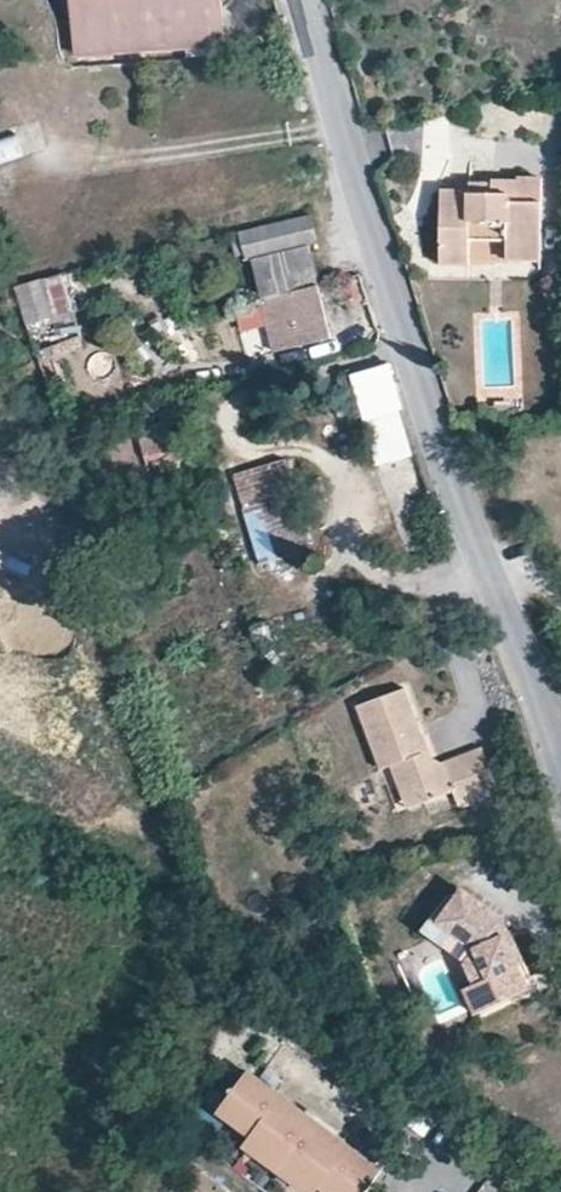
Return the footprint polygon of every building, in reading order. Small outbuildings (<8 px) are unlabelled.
[(150,48),(147,0),(74,0),(78,53),(147,49),(150,48)] [(224,44),(221,0),(147,0),(150,48),(224,44)] [(23,158),(18,137),(0,142),(0,163),(23,158)] [(470,236),(508,237),(508,258),(540,258),(542,178),(518,177),(517,182),(493,181),(493,192),(442,192),(440,263),(470,263),(470,236)] [(247,262),(253,261),(264,301),(321,288),(309,245),(321,243),(312,213),(239,231),(247,262)] [(64,275),(17,287),(29,323),(76,310),(64,275)] [(288,361),(334,350),(321,288),(264,301),(267,318),(277,315),(280,328),(263,332),(269,353),(286,349),(288,361)] [(390,365),(351,375),(378,464),(412,453),(398,411),(403,408),(390,365)] [(80,495),(85,494),(123,483),(182,466),(170,423),(160,425),(67,454),(80,495)] [(285,459),(234,474),(260,563),(313,547),(285,459)] [(405,688),(357,705),(381,769),(391,765),(397,781),(414,787),(420,803),(453,791),(458,805),(498,791),(482,748),(441,762),(422,752),(416,737),(423,735),(405,688)] [(408,808),(420,803),(414,787),(397,781),(408,808)] [(413,918),(429,931),(467,887),(450,874),(413,918)] [(507,951),(504,952),(490,921),(494,919),(488,903),(467,887),(429,931),(456,953),(465,973),(477,996),(518,975),(507,951)] [(507,951),(512,948),(497,917),(494,919),(490,921),(504,952),(507,951)] [(465,973),(456,979),(467,1001),(477,996),(465,973)] [(278,1084),(286,1074),(254,1046),(218,1088),(251,1116),(243,1124),(304,1176),(311,1167),(340,1191),(346,1191),(379,1153),(347,1126),(338,1136),(278,1084)] [(347,1126),(286,1074),(278,1084),(338,1136),(347,1126)] [(251,1116),(218,1088),(210,1097),(243,1124),(251,1116)] [(311,1167),(304,1176),(322,1191),(340,1191),(311,1167)]
